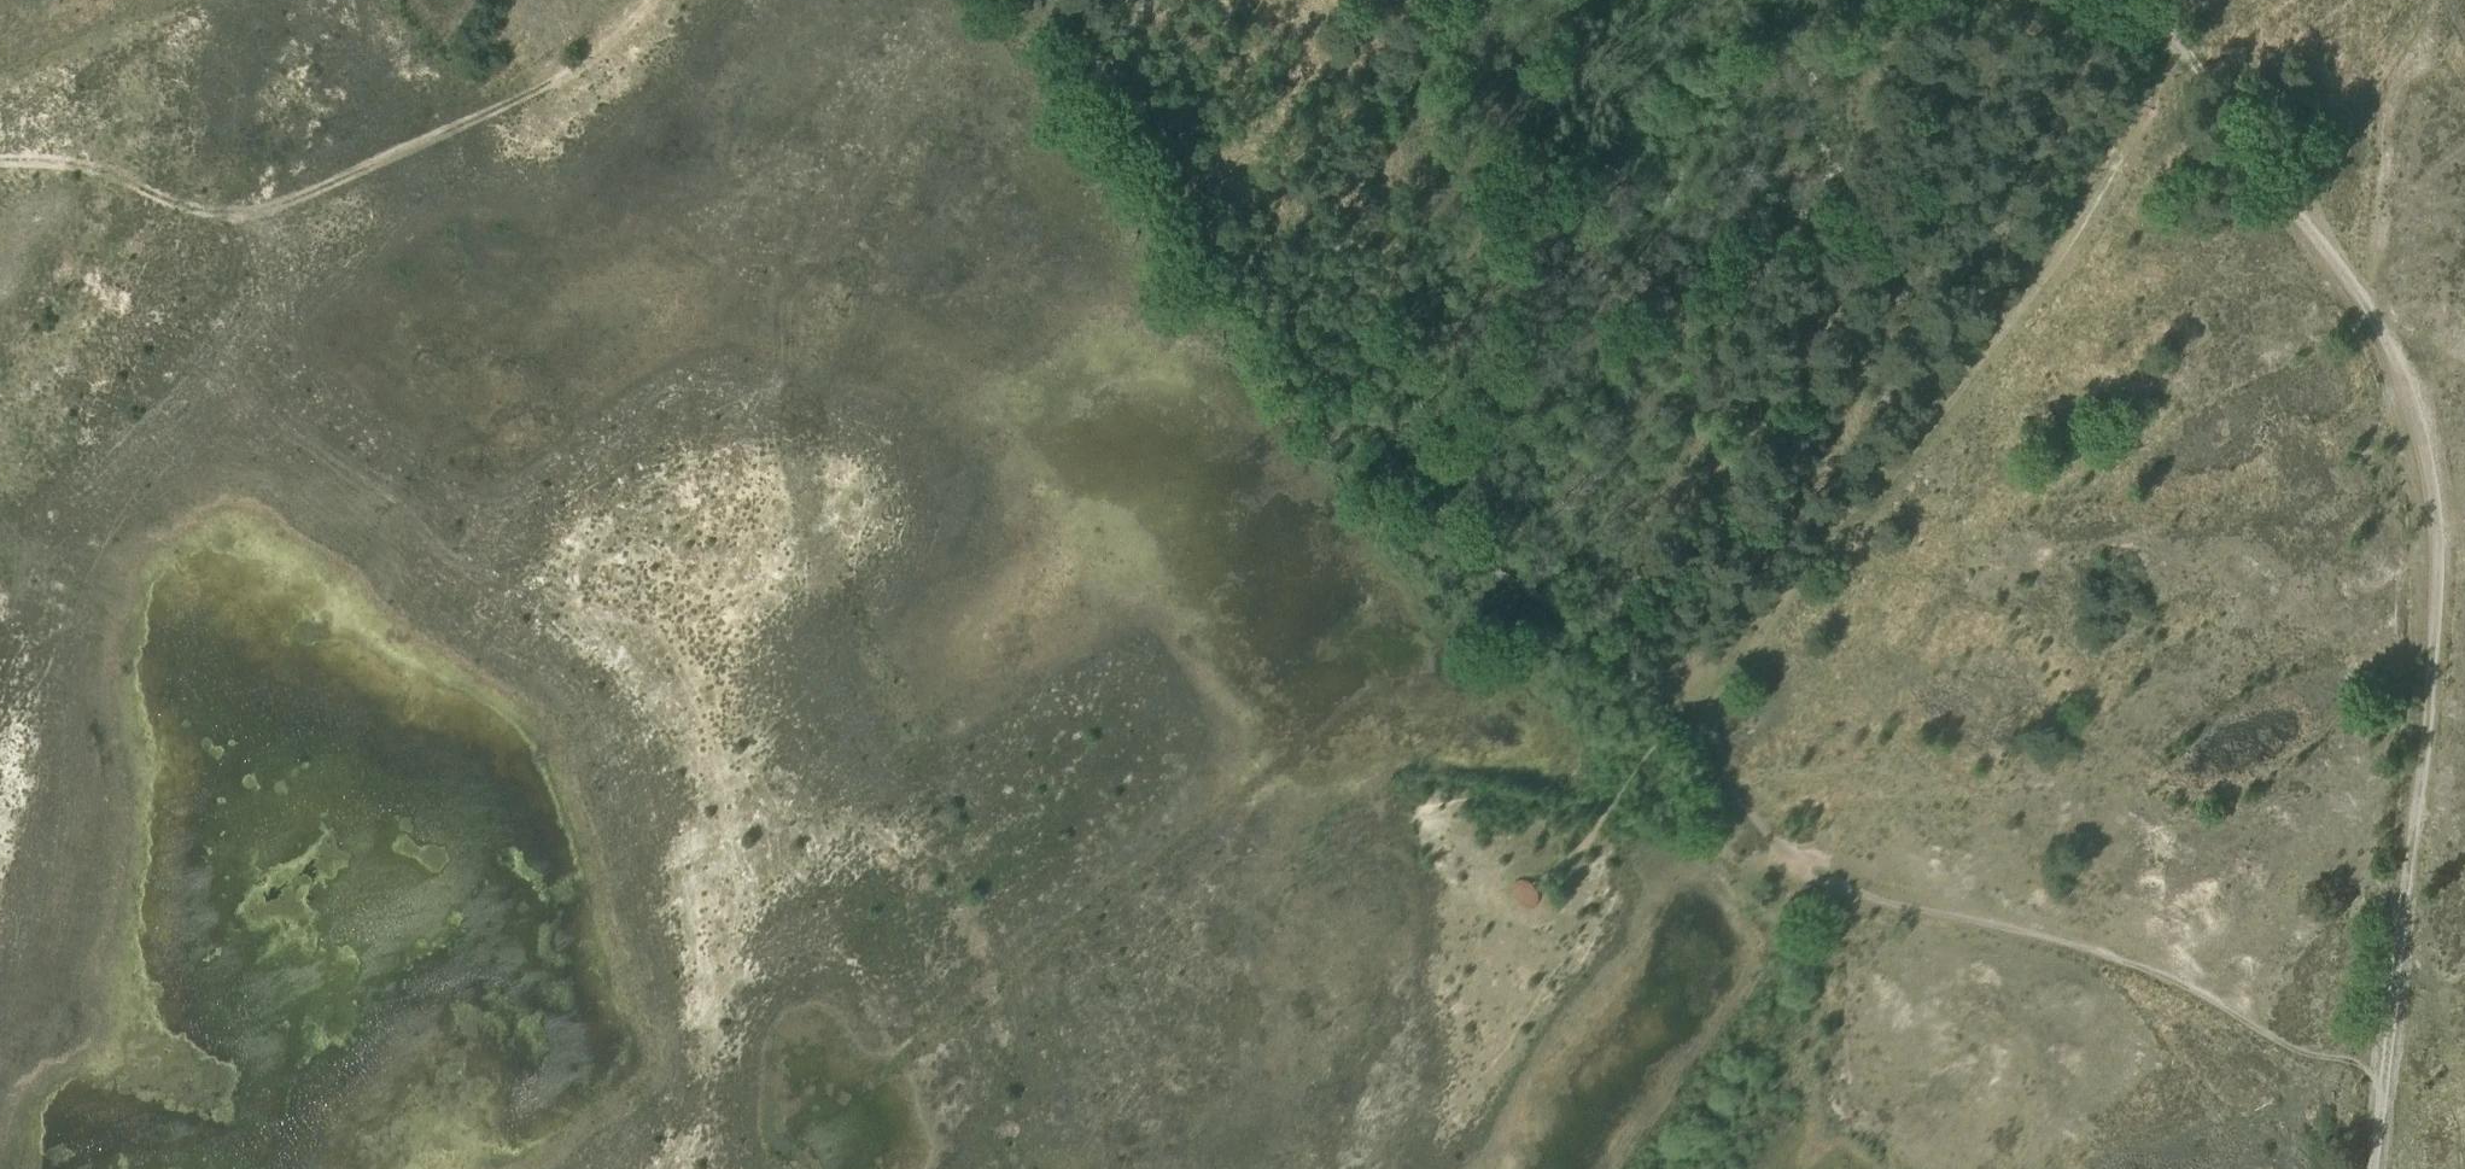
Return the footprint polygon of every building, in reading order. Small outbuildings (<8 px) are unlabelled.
[(1509,890),(1512,893),(1521,901),(1525,902),(1529,902),(1533,900),(1536,897),(1538,893),(1538,888),(1536,884),(1526,876),(1522,874),(1518,873),(1514,875),(1510,878),(1508,881),(1508,886),(1509,890)]
